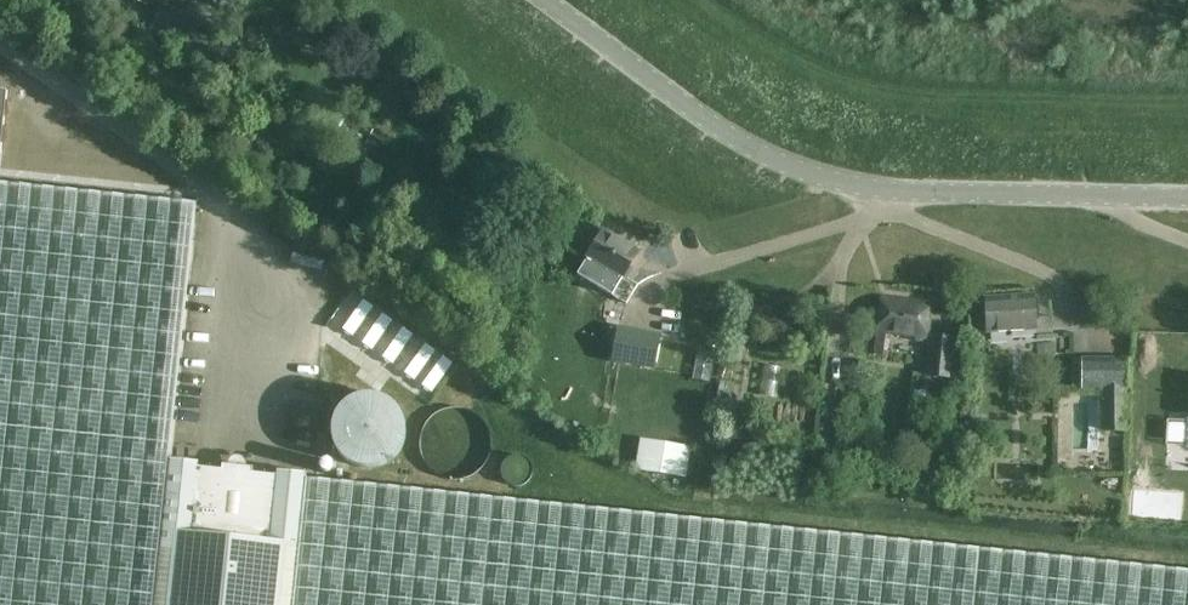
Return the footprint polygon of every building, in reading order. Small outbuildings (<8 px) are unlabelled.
[(16,109),(0,107),(0,148),(13,149),(16,109)] [(16,109),(13,149),(32,151),(35,110),(16,109)] [(352,130),(355,127),(345,120),(340,127),(339,127),(331,140),(362,160),(371,146),(375,149),(380,138),(371,134),(365,145),(359,141),(362,137),(352,130)] [(342,483),(347,464),(335,454),(310,452),(305,474),(276,471),(276,476),(252,473),(252,468),(222,465),(221,470),(197,468),(197,463),(169,460),(196,204),(0,183),(0,604),(1187,604),(1187,572),(342,483)] [(577,274),(626,304),(637,285),(624,276),(638,252),(603,231),(588,255),(577,274)] [(1032,295),(985,298),(987,329),(1034,326),(1032,295)] [(928,303),(882,298),(877,331),(924,336),(928,303)] [(612,361),(665,369),(670,336),(617,328),(612,361)] [(931,333),(926,376),(948,378),(952,335),(931,333)] [(1103,390),(1103,431),(1126,431),(1125,390),(1127,390),(1127,357),(1081,357),(1081,390),(1103,390)] [(379,467),(382,466),(385,465),(387,463),(390,462),(393,460),(395,457),(397,455),(399,452),(401,449),(402,447),(403,443),(404,440),(405,437),(405,434),(405,431),(405,427),(405,424),(404,421),(403,418),(402,415),(400,412),(398,409),(396,407),(394,405),(392,402),(389,400),(386,399),(383,397),(380,396),(377,395),(374,395),(367,394),(364,394),(361,395),(358,396),(355,397),(352,398),(349,400),(346,401),(344,403),(341,406),(339,408),(337,411),(335,413),(334,416),(333,419),(332,423),(331,426),(331,429),(331,432),(331,435),(332,439),(332,442),(333,445),(335,448),(336,451),(338,453),(340,456),(342,458),(345,460),(347,462),(350,464),(353,466),(356,467),(359,468),(362,468),(366,469),(369,469),(372,468),(375,468),(379,467)] [(327,434),(317,432),(315,445),(324,447),(327,434)] [(641,467),(681,477),(689,446),(649,436),(641,467)]
